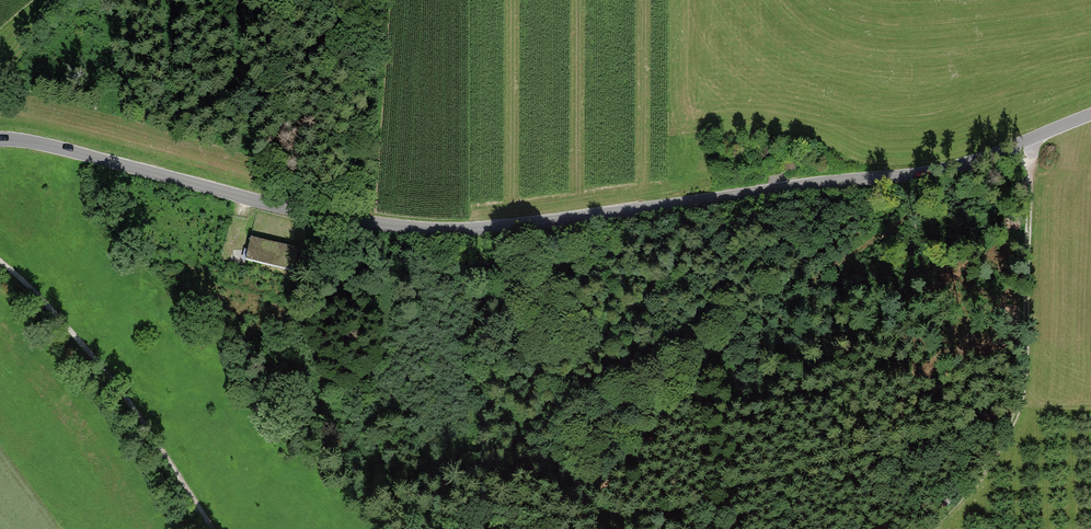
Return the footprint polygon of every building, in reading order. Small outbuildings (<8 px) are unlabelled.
[(305,223),(256,213),(246,263),(295,273),(305,223)]
